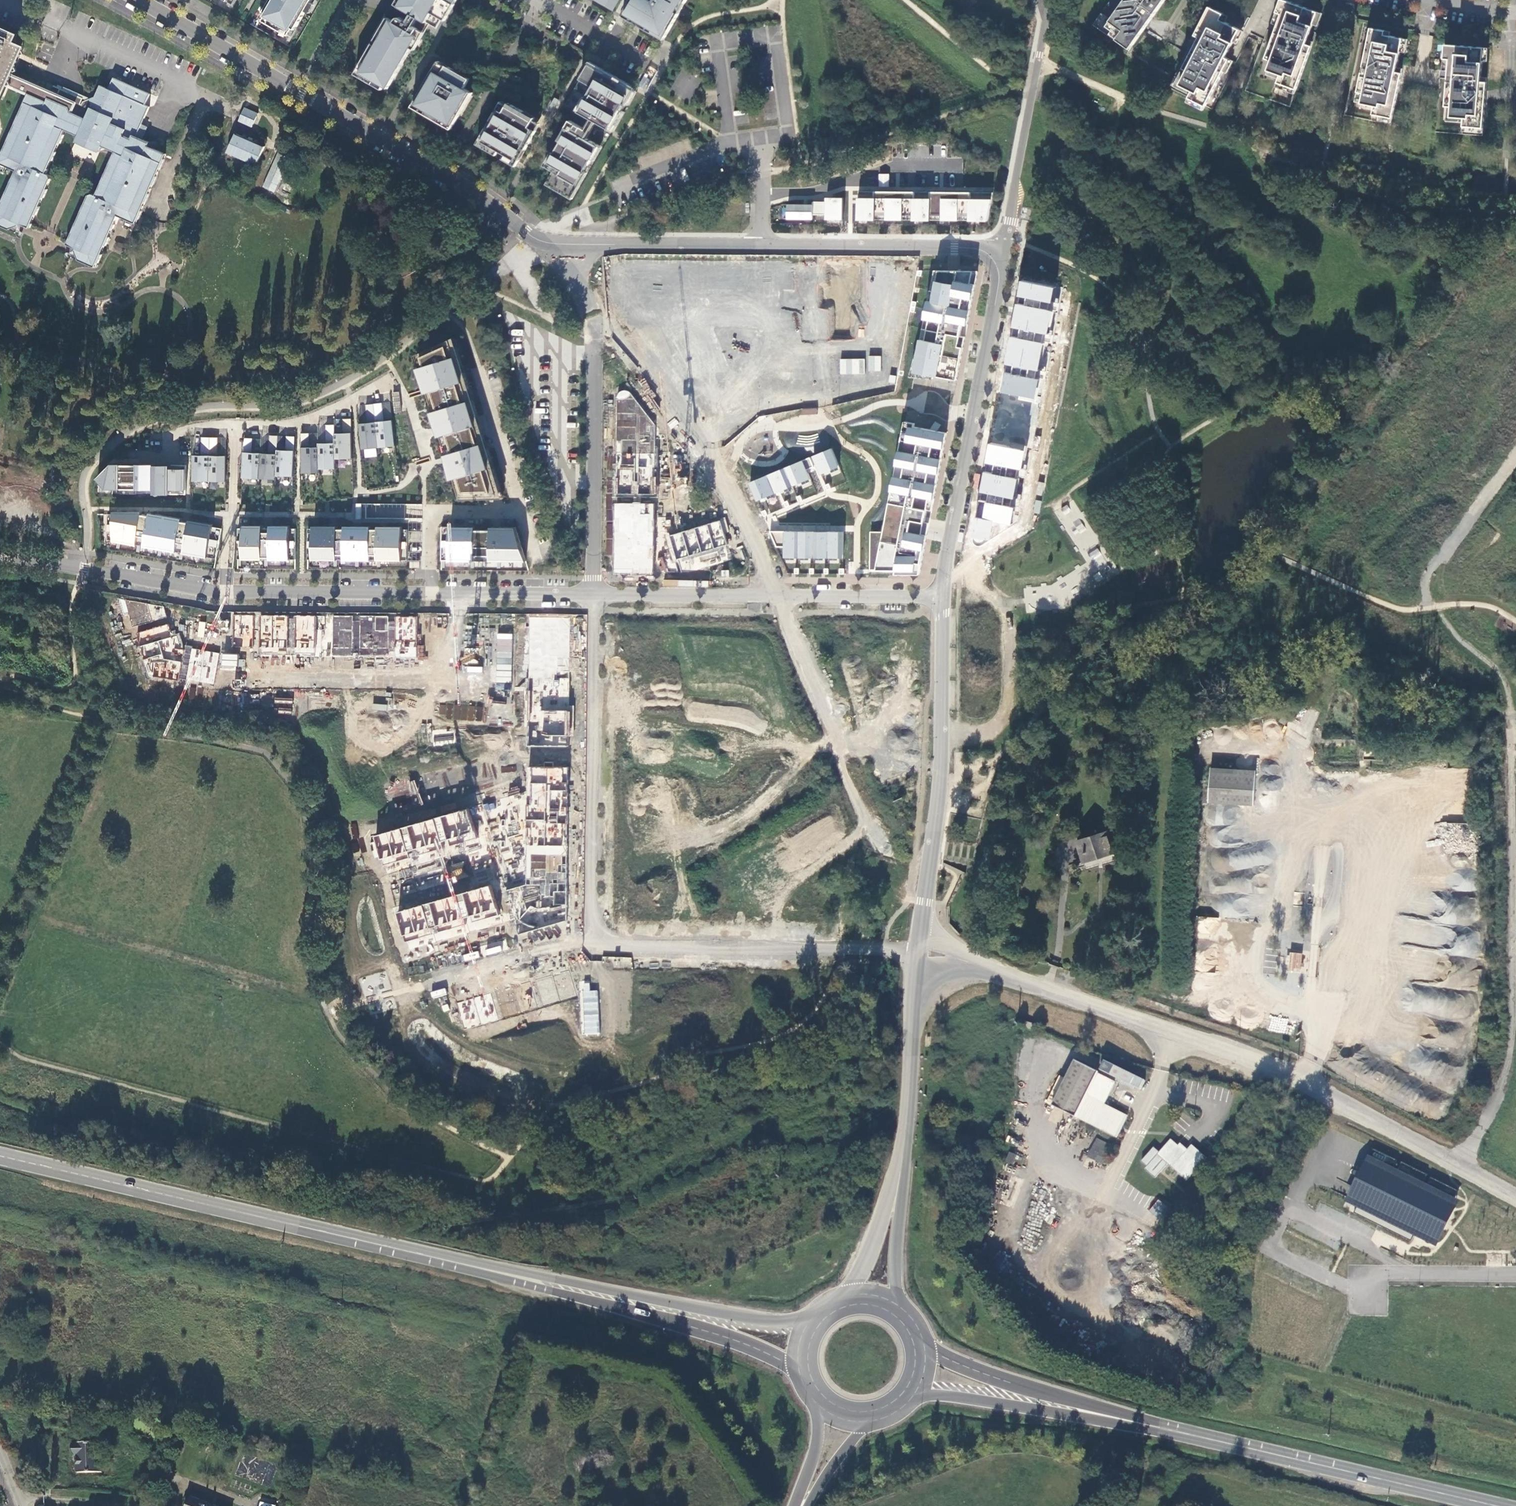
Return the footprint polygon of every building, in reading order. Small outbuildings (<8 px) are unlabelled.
[(264,11),(267,13),(262,20),(288,35),(292,27),(295,29),(312,0),(270,0),(264,11)] [(361,72),(388,88),(426,22),(436,28),(452,0),(402,0),(399,6),(412,14),(409,19),(408,21),(401,17),(400,17),(398,17),(397,17),(397,18),(395,22),(391,19),(361,72)] [(613,9),(618,0),(596,0),(613,9)] [(686,0),(630,0),(621,15),(663,39),(686,0)] [(1107,25),(1134,44),(1150,21),(1165,0),(1125,0),(1107,25)] [(1275,28),(1260,75),(1273,80),(1271,89),(1291,99),(1320,19),(1275,0),(1270,17),(1278,20),(1275,28)] [(1225,15),(1209,8),(1188,47),(1168,84),(1190,93),(1185,100),(1212,111),(1236,64),(1230,60),(1233,54),(1243,32),(1223,22),(1225,15)] [(3,100),(9,85),(28,93),(29,93),(47,101),(49,97),(70,106),(75,104),(81,103),(83,98),(60,88),(57,94),(14,75),(15,71),(19,70),(17,67),(23,55),(26,53),(25,50),(26,46),(16,41),(19,33),(0,25),(0,99),(3,100)] [(1396,70),(1403,37),(1385,33),(1385,29),(1370,26),(1357,91),(1364,92),(1362,102),(1374,104),(1373,113),(1392,117),(1401,77),(1402,72),(1396,70)] [(1481,80),(1484,47),(1444,43),(1443,58),(1449,58),(1447,82),(1445,105),(1452,106),(1451,116),(1464,117),(1463,125),(1478,126),(1483,127),(1486,81),(1481,80)] [(438,60),(430,75),(442,83),(445,78),(450,81),(457,71),(448,66),(438,60)] [(632,88),(589,64),(578,82),(566,103),(609,128),(632,88)] [(430,75),(414,103),(453,125),(472,92),(464,88),(470,78),(457,71),(450,81),(445,78),(442,83),(430,75)] [(113,77),(108,88),(100,84),(95,95),(83,101),(82,104),(81,103),(75,104),(70,106),(49,97),(47,101),(29,93),(28,93),(0,159),(0,163),(17,171),(0,209),(0,225),(11,229),(19,225),(19,224),(29,228),(51,178),(49,174),(45,172),(64,129),(115,151),(96,195),(92,193),(89,195),(67,244),(75,248),(80,260),(95,266),(118,215),(135,222),(166,153),(148,145),(149,141),(136,135),(149,105),(145,103),(150,93),(113,77)] [(497,108),(480,138),(518,161),(527,145),(536,130),(529,127),(535,117),(509,102),(503,111),(497,108)] [(258,112),(245,106),(239,120),(252,126),(258,112)] [(570,197),(599,145),(578,133),(582,126),(570,119),(566,126),(569,128),(547,167),(557,172),(550,185),(570,197)] [(265,145),(236,133),(228,152),(257,164),(265,145)] [(85,157),(88,150),(74,145),(71,152),(85,157)] [(276,152),(262,188),(276,193),(289,157),(276,152)] [(878,174),(879,186),(889,185),(888,173),(878,174)] [(993,191),(858,191),(857,221),(988,221),(993,191)] [(844,199),(826,199),(826,202),(826,215),(826,221),(844,221),(844,199)] [(826,202),(812,202),(812,205),(812,215),(826,215),(826,202)] [(788,220),(812,220),(812,215),(812,205),(788,205),(788,220)] [(890,347),(891,271),(833,270),(833,346),(890,347)] [(921,339),(910,377),(914,377),(928,378),(933,378),(934,375),(957,380),(960,366),(963,347),(966,336),(960,335),(962,324),(965,325),(968,325),(978,271),(947,271),(934,271),(921,339)] [(1024,281),(1003,391),(1007,392),(1022,395),(1021,400),(1037,403),(1041,378),(1046,379),(1047,372),(1040,370),(1046,342),(1052,343),(1054,335),(1050,334),(1054,310),(1058,311),(1060,303),(1054,302),(1057,287),(1024,281)] [(503,495),(455,337),(422,352),(426,366),(421,367),(460,492),(464,491),(465,497),(503,495)] [(868,371),(880,371),(881,356),(868,356),(868,371)] [(839,374),(864,374),(864,359),(840,358),(839,374)] [(617,398),(618,493),(655,494),(656,424),(630,392),(625,390),(622,390),(621,391),(618,394),(617,398)] [(383,402),(366,403),(368,423),(361,424),(363,449),(395,446),(392,421),(385,422),(383,402)] [(310,433),(302,433),(303,473),(320,472),(320,468),(336,468),(336,459),(353,458),(352,418),(344,418),(344,432),(336,432),(336,424),(327,424),(327,443),(319,443),(319,447),(310,447),(310,433)] [(943,455),(947,432),(917,427),(914,426),(915,423),(905,421),(885,531),(871,531),(871,569),(896,570),(896,573),(920,574),(922,562),(931,523),(925,522),(927,509),(932,510),(933,504),(943,455)] [(220,436),(203,435),(202,455),(195,455),(194,480),(226,481),(226,456),(219,456),(220,436)] [(254,438),(245,438),(243,477),(276,479),(276,475),(294,476),(296,436),(288,436),(287,450),(278,449),(279,435),(271,435),(270,453),(253,452),(254,438)] [(977,524),(975,535),(974,540),(974,543),(975,545),(978,546),(980,546),(992,538),(1008,528),(1015,523),(1017,505),(1021,506),(1022,499),(1017,498),(1021,477),(1018,477),(1018,474),(1027,476),(1028,469),(1025,468),(1028,449),(996,443),(992,442),(977,524)] [(831,448),(813,456),(821,475),(840,467),(832,448),(831,448)] [(813,467),(809,457),(749,483),(757,503),(811,480),(807,469),(813,467)] [(122,464),(113,464),(99,479),(109,489),(155,490),(155,494),(187,494),(187,469),(171,469),(171,465),(155,465),(155,464),(138,464),(138,465),(122,465),(122,464)] [(616,502),(616,572),(655,573),(655,502),(616,502)] [(116,514),(109,514),(109,539),(119,541),(118,548),(121,548),(122,542),(139,545),(138,551),(141,552),(142,545),(161,549),(159,555),(162,555),(163,549),(182,552),(181,559),(184,559),(185,553),(198,555),(197,561),(201,562),(202,556),(217,558),(223,528),(214,527),(215,523),(191,520),(190,522),(183,521),(184,518),(151,513),(151,516),(144,514),(144,511),(116,511),(116,514)] [(1072,521),(1076,533),(1084,530),(1081,519),(1072,521)] [(671,534),(678,559),(728,544),(722,520),(671,534)] [(244,528),(239,528),(239,558),(240,558),(240,565),(243,565),(243,559),(266,559),(266,565),(269,565),(269,559),(297,559),(297,528),(291,528),(291,525),(272,525),(272,528),(264,528),(264,525),(244,525),(244,528)] [(314,529),(309,529),(309,559),(336,559),(335,566),(338,566),(338,560),(357,560),(357,566),(360,566),(360,560),(379,560),(379,566),(382,566),(382,560),(408,560),(408,529),(403,529),(403,526),(379,526),(379,529),(372,529),(372,526),(346,526),(345,529),(338,529),(339,526),(314,525),(314,529)] [(476,526),(442,526),(442,560),(443,560),(443,567),(446,567),(446,560),(472,561),(472,567),(475,567),(475,561),(499,561),(498,567),(502,568),(501,561),(527,561),(516,527),(492,527),(492,530),(476,530),(476,526)] [(782,559),(843,560),(844,533),(769,531),(775,548),(782,548),(782,559)] [(1093,559),(1101,553),(1097,547),(1089,553),(1093,559)] [(1098,566),(1106,563),(1102,555),(1094,558),(1098,566)] [(166,608),(126,602),(145,660),(150,658),(156,677),(179,682),(180,678),(213,685),(219,654),(183,648),(180,634),(176,635),(175,630),(170,632),(166,608)] [(260,657),(320,658),(321,616),(260,614),(233,613),(232,647),(250,648),(250,656),(260,657)] [(417,618),(334,616),(333,658),(416,660),(417,618)] [(529,617),(527,747),(570,749),(570,618),(529,617)] [(274,697),(273,712),(291,713),(292,699),(274,697)] [(482,721),(483,706),(439,703),(438,718),(482,721)] [(360,709),(361,736),(375,735),(375,709),(360,709)] [(455,735),(435,732),(433,743),(454,745),(455,735)] [(569,767),(527,768),(526,885),(506,890),(519,935),(566,922),(566,903),(569,767)] [(1210,772),(1208,802),(1253,805),(1256,775),(1210,772)] [(375,836),(383,862),(477,836),(469,809),(375,836)] [(1086,866),(1114,857),(1107,835),(1076,844),(1079,854),(1082,853),(1086,866)] [(606,851),(613,863),(625,856),(618,844),(606,851)] [(501,851),(503,859),(512,857),(511,849),(501,851)] [(450,879),(464,877),(462,863),(448,865),(450,879)] [(409,950),(502,922),(491,885),(398,912),(409,950)] [(486,954),(507,952),(506,941),(485,943),(486,954)] [(477,951),(464,953),(465,960),(478,958),(477,951)] [(1302,955),(1291,954),(1290,970),(1300,971),(1302,955)] [(569,972),(553,977),(560,1003),(577,998),(569,972)] [(543,1008),(560,1003),(553,977),(536,982),(543,1008)] [(581,982),(583,1035),(599,1034),(598,990),(590,990),(589,982),(581,982)] [(530,983),(513,988),(521,1014),(538,1009),(530,983)] [(445,988),(430,991),(432,998),(447,995),(445,988)] [(504,1019),(521,1014),(513,988),(497,993),(504,1019)] [(491,994),(474,999),(482,1025),(498,1020),(491,994)] [(465,1030),(482,1025),(474,999),(457,1004),(465,1030)] [(1270,1031),(1285,1032),(1286,1018),(1271,1017),(1270,1031)] [(1023,1021),(1021,1027),(1032,1030),(1033,1025),(1023,1021)] [(760,1044),(748,1047),(750,1053),(762,1050),(760,1044)] [(1051,1104),(1114,1135),(1124,1114),(1084,1095),(1096,1071),(1073,1059),(1051,1104)] [(1094,1137),(1091,1143),(1106,1151),(1109,1144),(1094,1137)] [(1187,1180),(1208,1156),(1196,1145),(1189,1152),(1172,1138),(1161,1150),(1155,1145),(1144,1159),(1149,1163),(1145,1168),(1154,1177),(1167,1163),(1187,1180)] [(1106,1151),(1091,1143),(1086,1153),(1101,1161),(1106,1151)] [(1011,1153),(1007,1160),(1013,1164),(1017,1156),(1011,1153)] [(1462,1197),(1372,1153),(1346,1205),(1436,1249),(1462,1197)] [(1157,1199),(1148,1212),(1160,1220),(1169,1207),(1157,1199)] [(75,1459),(75,1475),(100,1474),(99,1444),(105,1444),(105,1435),(76,1436),(77,1445),(71,1445),(71,1459),(75,1459)]
